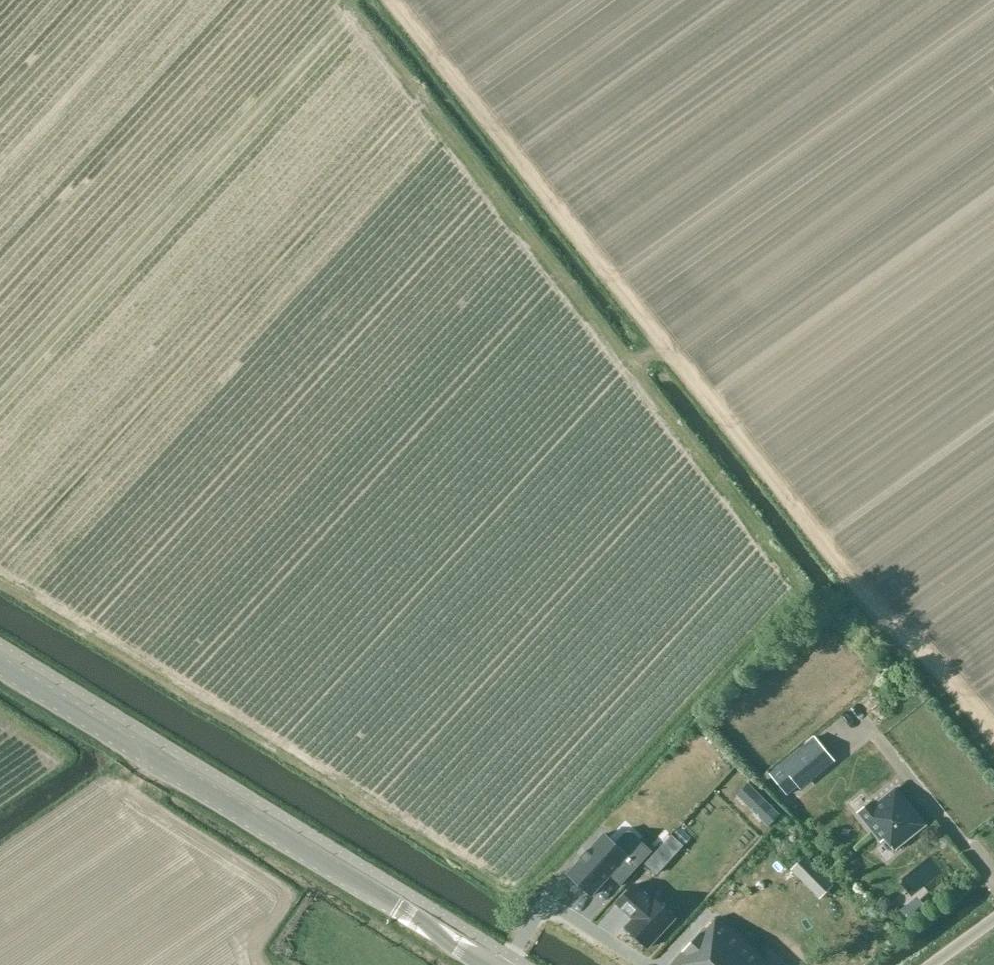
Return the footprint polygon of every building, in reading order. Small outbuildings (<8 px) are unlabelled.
[(815,737),(781,765),(798,785),(831,757),(815,737)] [(872,801),(858,812),(881,842),(885,838),(894,850),(926,824),(896,787),(875,804),(872,801)] [(640,839),(627,854),(615,843),(604,833),(589,851),(587,849),(586,851),(588,852),(582,857),(581,856),(580,857),(581,859),(568,873),(592,895),(610,875),(621,885),(653,851),(640,839)] [(806,855),(791,869),(820,898),(834,884),(806,855)] [(675,918),(653,897),(651,899),(634,884),(617,904),(633,918),(626,926),(648,947),(675,918)] [(671,964),(770,964),(718,918),(671,964)]
